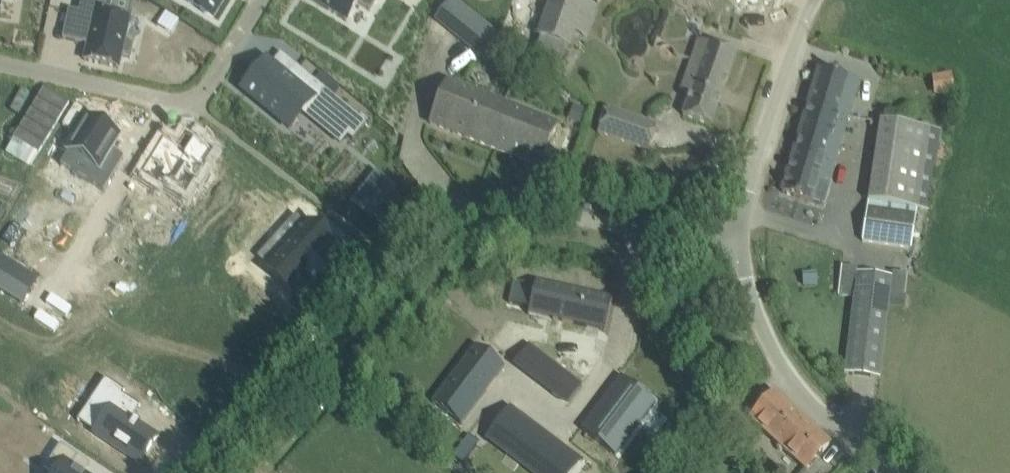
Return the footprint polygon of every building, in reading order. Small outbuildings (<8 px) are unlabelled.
[(63,39),(88,44),(85,60),(119,68),(121,56),(131,58),(134,40),(125,38),(129,19),(97,12),(100,0),(82,0),(79,12),(70,10),(63,39)] [(212,16),(222,0),(186,0),(212,16)] [(347,22),(358,3),(370,11),(377,0),(311,0),(347,22)] [(511,44),(457,0),(449,0),(436,19),(494,66),(511,44)] [(584,3),(576,0),(552,0),(539,36),(569,46),(584,3)] [(708,17),(690,67),(727,80),(744,30),(708,17)] [(136,36),(132,69),(184,75),(186,61),(161,58),(163,39),(136,36)] [(257,72),(242,89),(281,121),(293,106),(302,114),(303,112),(340,142),(346,135),(352,140),(367,123),(296,65),(286,77),(271,64),(266,71),(262,67),(257,72)] [(687,66),(671,111),(711,125),(727,80),(690,67),(687,66)] [(820,69),(802,127),(840,138),(858,80),(839,75),(820,69)] [(934,95),(954,93),(952,73),(932,76),(934,95)] [(558,125),(492,99),(448,81),(438,104),(430,123),(540,167),(548,148),(558,125)] [(44,89),(13,139),(39,155),(70,105),(44,89)] [(649,150),(657,125),(606,108),(598,132),(649,150)] [(60,166),(103,192),(123,160),(120,158),(111,152),(117,141),(119,139),(109,132),(89,120),(60,166)] [(930,210),(942,129),(885,121),(873,202),(913,208),(930,210)] [(784,187),(782,192),(811,201),(817,180),(826,183),(840,138),(802,127),(784,187)] [(164,140),(142,176),(155,185),(157,186),(160,181),(186,196),(195,181),(197,182),(205,169),(203,168),(212,153),(185,136),(182,142),(178,148),(171,144),(164,140)] [(376,172),(351,203),(363,213),(389,182),(376,172)] [(909,246),(913,216),(871,210),(868,241),(909,246)] [(294,238),(266,268),(292,292),(306,276),(320,288),(339,267),(325,255),(334,245),(308,222),(306,224),(296,215),(284,229),(294,238)] [(21,302),(35,279),(0,257),(0,289),(21,302)] [(889,292),(891,276),(857,272),(854,296),(845,373),(880,377),(889,292)] [(514,281),(509,303),(529,308),(528,314),(529,314),(530,311),(553,316),(553,319),(604,330),(603,331),(605,332),(612,298),(610,297),(610,299),(537,282),(537,281),(536,280),(534,286),(514,281)] [(475,345),(444,386),(456,395),(446,408),(463,420),(460,424),(461,424),(504,367),(475,345)] [(620,375),(580,428),(615,454),(655,402),(636,387),(620,375)] [(106,381),(89,406),(92,408),(105,417),(94,433),(94,434),(139,464),(157,437),(130,418),(137,406),(139,408),(140,406),(126,397),(123,394),(125,391),(106,378),(105,380),(106,381)] [(817,458),(830,443),(774,391),(760,406),(750,418),(806,470),(817,458)] [(484,439),(486,441),(491,435),(541,472),(558,472),(572,455),(581,462),(582,460),(510,405),(484,439)] [(468,435),(452,456),(463,463),(478,443),(468,435)] [(69,465),(76,454),(58,442),(42,467),(51,472),(81,472),(69,465)]
